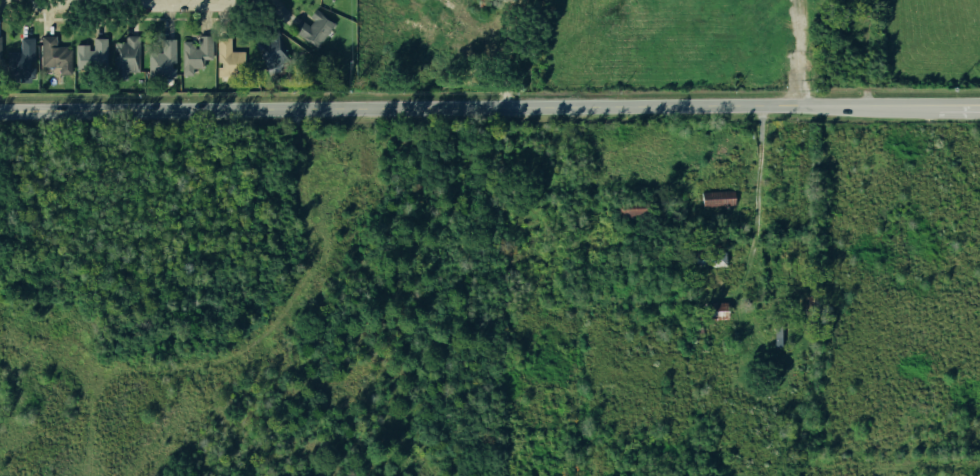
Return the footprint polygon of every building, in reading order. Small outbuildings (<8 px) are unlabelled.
[(315,8),(310,16),(314,20),(309,26),(300,19),(293,31),(317,47),(335,22),(315,8)] [(269,30),(276,26),(279,34),(289,60),(266,69),(259,47),(256,40),(269,36),(269,30)] [(41,35),(42,66),(58,67),(59,74),(71,74),(71,50),(66,50),(66,45),(57,45),(57,34),(41,35)] [(115,42),(125,42),(125,35),(140,34),(139,71),(127,71),(127,79),(114,79),(114,55),(115,42)] [(181,40),(181,74),(192,75),(193,67),(203,67),(204,59),(214,58),(214,36),(198,36),(198,48),(190,44),(189,40),(181,40)] [(7,52),(19,52),(21,37),(34,38),(34,78),(7,77),(7,52)] [(217,37),(217,61),(222,61),(221,67),(217,67),(219,76),(237,76),(236,59),(231,58),(231,37),(217,37)] [(76,43),(76,68),(108,68),(107,38),(94,39),(94,53),(89,53),(89,44),(76,43)] [(149,52),(162,52),(161,39),(175,38),(175,77),(149,77),(149,52)] [(701,190),(733,189),(735,207),(703,207),(701,190)] [(615,201),(648,200),(650,220),(617,221),(615,201)] [(690,248),(726,246),(726,267),(691,266),(690,248)] [(805,294),(816,294),(816,313),(804,312),(805,294)] [(704,301),(727,300),(729,320),(705,322),(704,301)]
